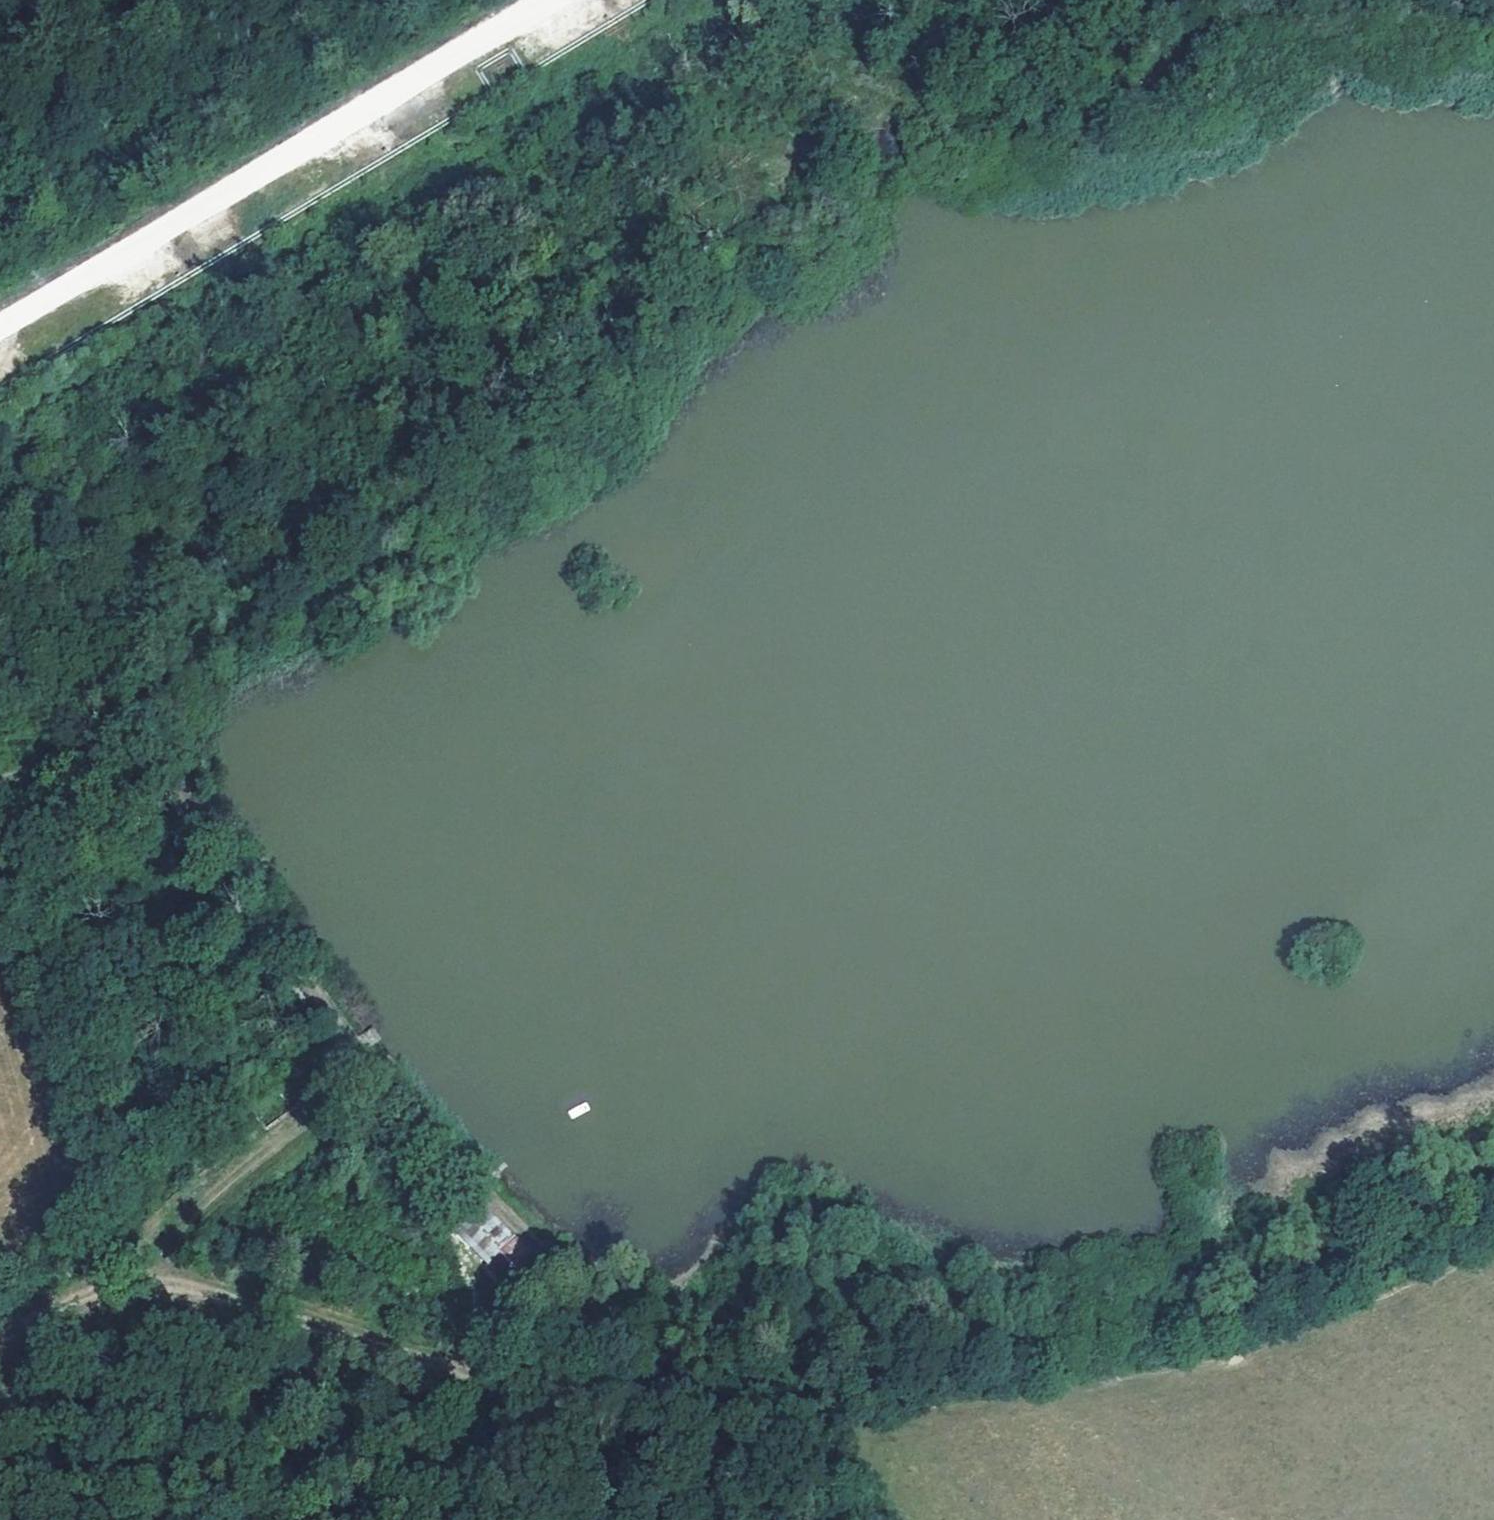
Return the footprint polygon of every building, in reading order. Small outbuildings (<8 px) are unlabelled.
[(521,1216),(506,1233),(530,1254),(545,1237),(521,1216)]
